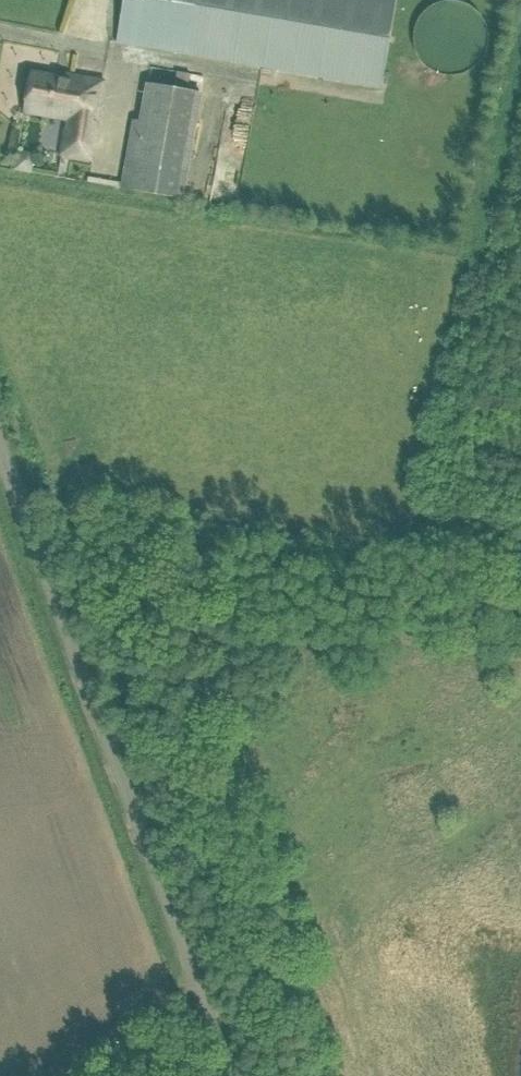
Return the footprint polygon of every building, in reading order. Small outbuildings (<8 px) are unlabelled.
[(118,44),(383,90),(397,0),(125,0),(118,44)] [(430,70),(438,74),(446,76),(455,77),(463,75),(469,72),(477,67),(483,60),(487,52),(489,43),(489,34),(487,25),(482,18),(477,11),(469,6),(462,3),(453,2),(445,2),(436,5),(427,11),(421,18),(416,25),(415,33),(414,41),(415,48),(417,56),(422,63),(430,70)] [(25,113),(66,120),(60,156),(94,162),(107,83),(77,78),(76,80),(31,72),(25,113)] [(133,120),(121,190),(184,201),(202,94),(147,84),(140,121),(133,120)]
